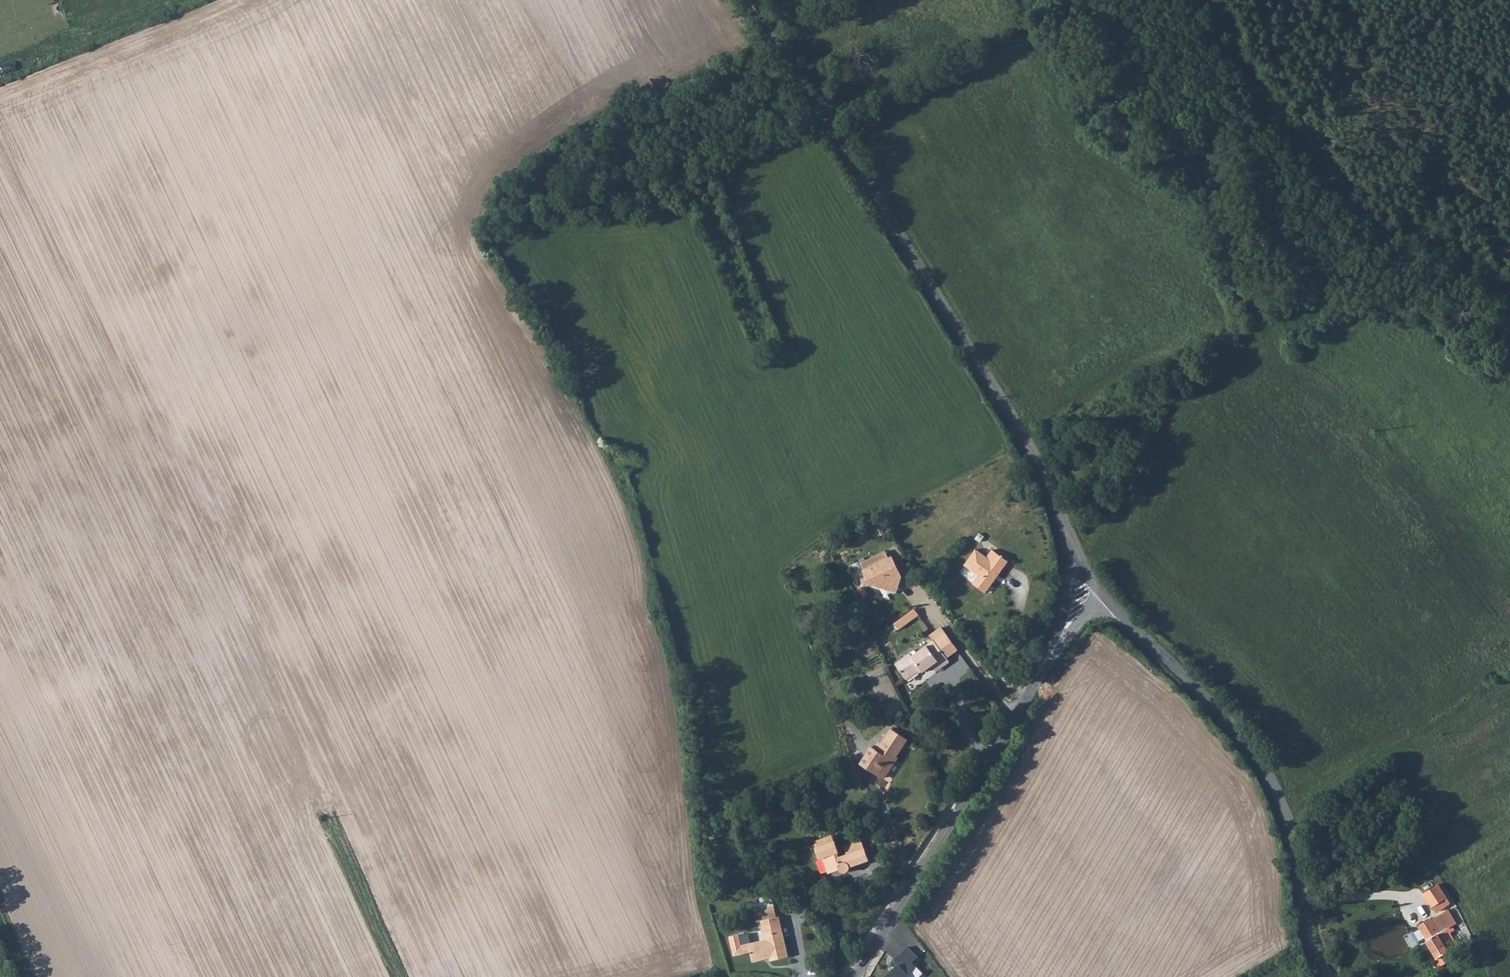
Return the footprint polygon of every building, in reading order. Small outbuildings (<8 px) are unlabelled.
[(1005,558),(990,547),(984,555),(974,547),(962,562),(976,572),(971,581),(983,590),(1005,558)] [(888,600),(882,589),(895,593),(900,575),(889,555),(886,556),(884,550),(858,563),(862,575),(859,582),(864,583),(856,588),(867,611),(888,600)] [(915,609),(895,623),(900,630),(919,615),(915,609)] [(916,653),(914,650),(896,664),(907,679),(921,669),(923,672),(931,666),(935,670),(949,661),(947,658),(958,650),(942,627),(930,634),(934,640),(916,653)] [(949,661),(935,670),(936,672),(950,662),(949,661)] [(907,740),(891,730),(877,750),(872,748),(861,765),(881,777),(907,740)] [(825,851),(831,869),(840,867),(843,869),(850,868),(851,866),(851,862),(871,857),(866,844),(840,852),(838,847),(841,846),(837,836),(835,837),(833,830),(822,834),(825,840),(819,842),(822,852),(825,851)] [(1427,905),(1443,896),(1435,882),(1420,891),(1427,905)] [(1446,902),(1443,896),(1427,905),(1431,911),(1446,902)] [(771,914),(768,904),(749,910),(753,920),(756,919),(761,937),(739,944),(735,933),(726,937),(732,955),(749,950),(752,960),(767,954),(768,958),(787,951),(774,913),(771,914)] [(1427,919),(1434,932),(1451,923),(1444,910),(1427,919)] [(1436,936),(1434,932),(1427,919),(1415,926),(1423,940),(1421,941),(1430,956),(1431,955),(1437,967),(1448,961),(1443,950),(1444,949),(1437,935),(1436,936)] [(892,959),(896,964),(882,976),(915,976),(920,972),(912,963),(918,958),(906,946),(892,959)]
